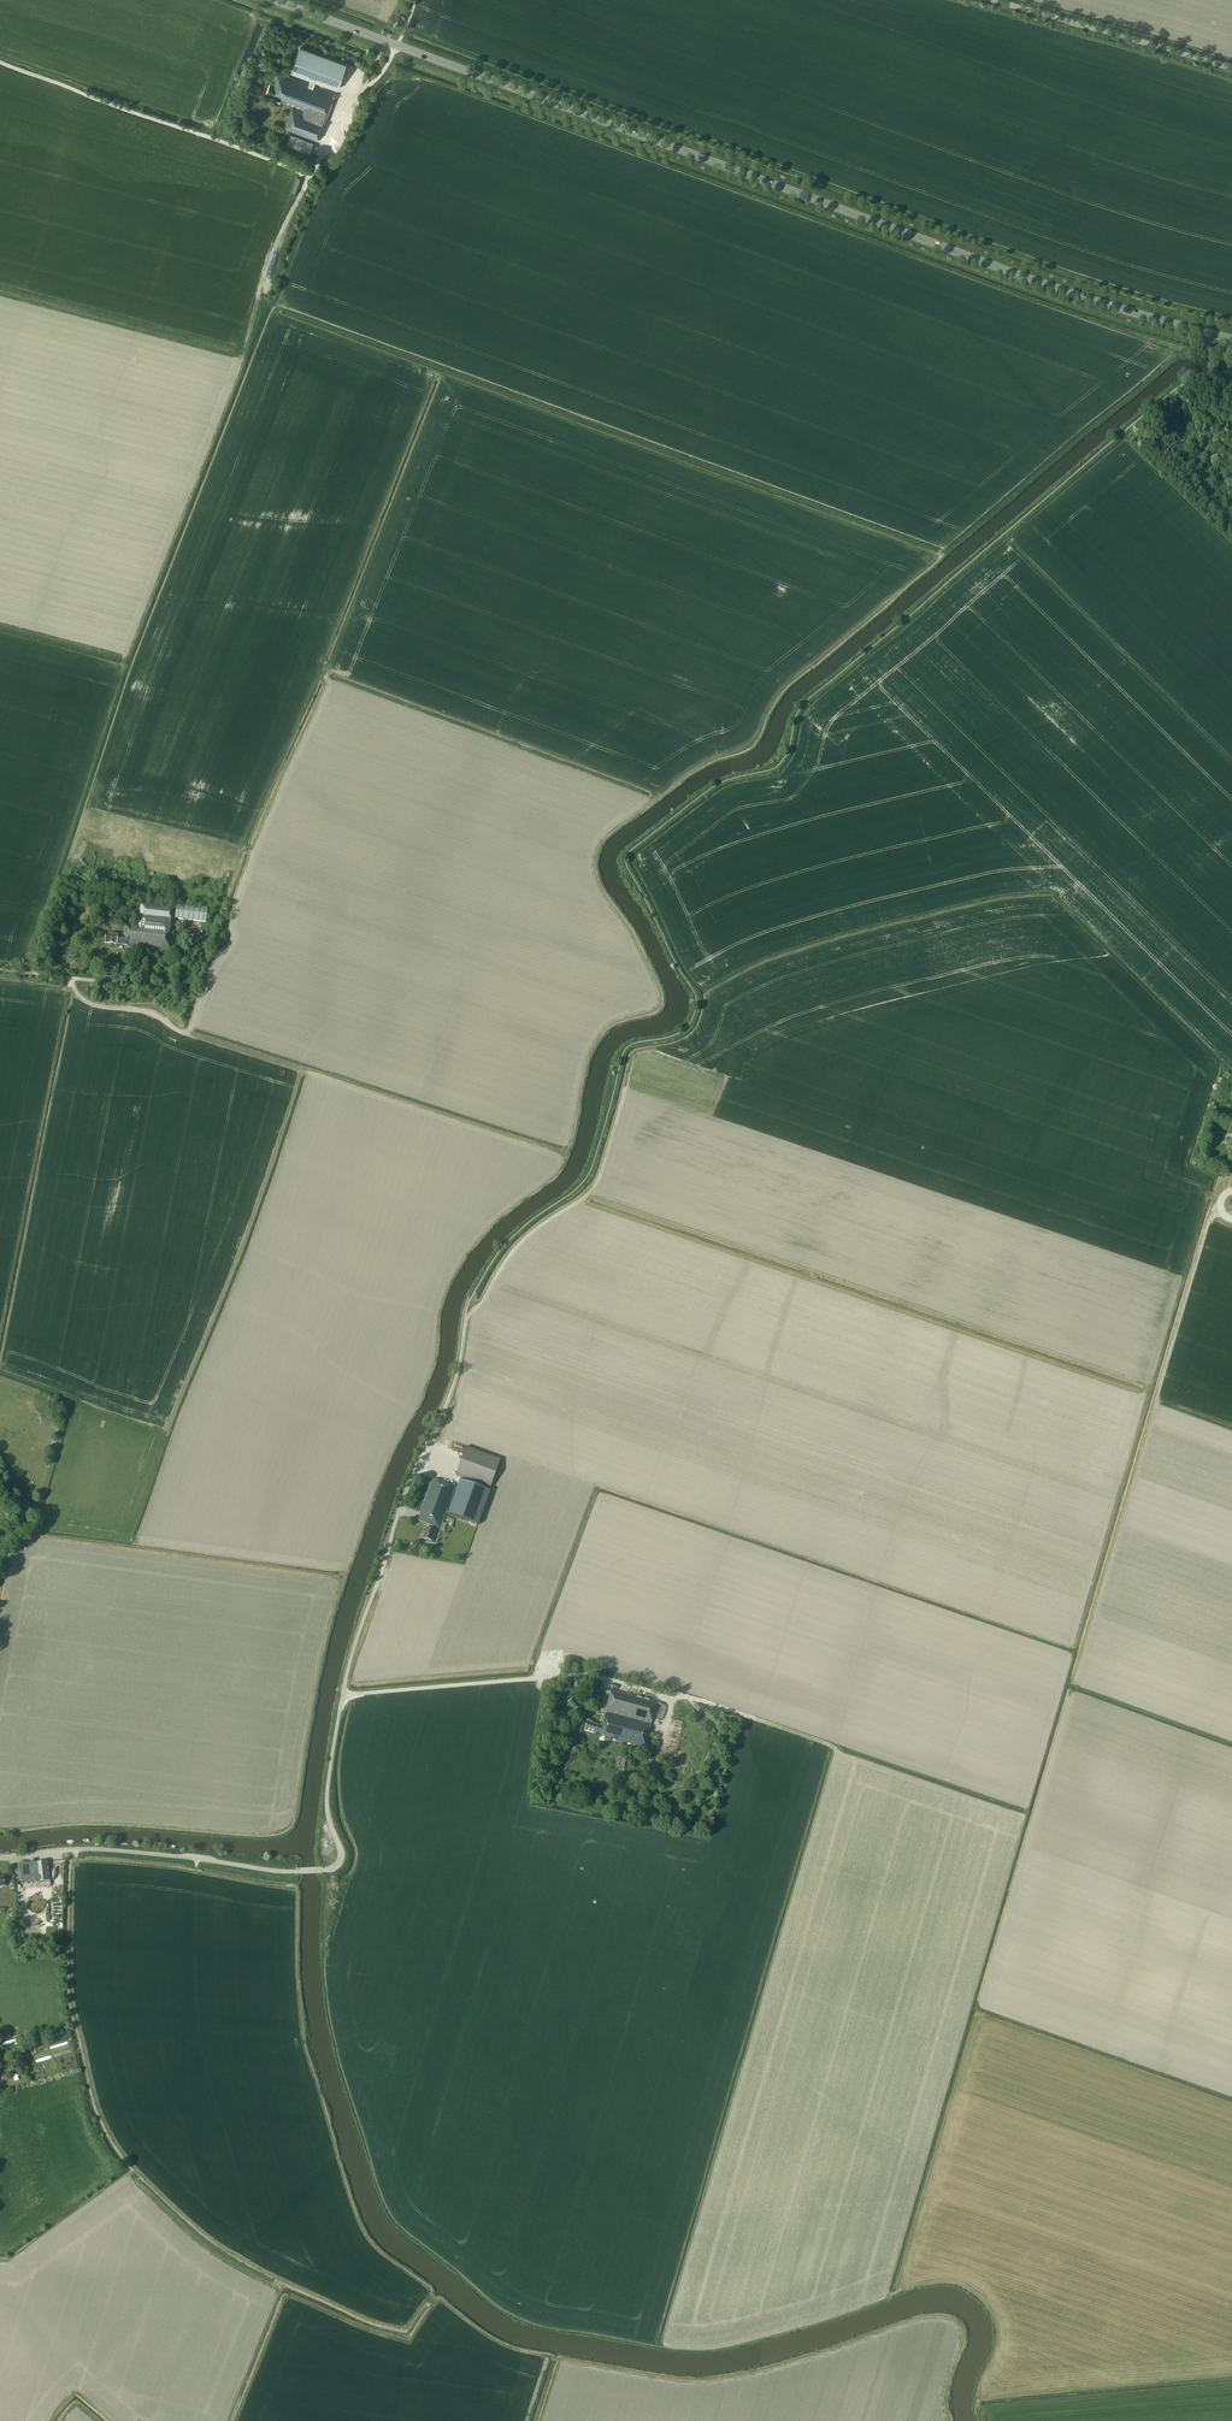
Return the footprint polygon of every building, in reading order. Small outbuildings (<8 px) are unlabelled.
[(309,84),(285,75),(285,77),(278,74),(274,84),(270,83),(266,93),(275,97),(275,99),(303,109),(302,111),(292,107),(284,128),(317,141),(335,93),(314,86),(315,81),(337,89),(346,63),(300,47),(291,72),(311,80),(309,84)] [(313,142),(291,133),(287,145),(309,153),(313,142)] [(297,194),(303,179),(298,177),(292,192),(297,194)] [(174,918),(206,922),(208,909),(175,905),(176,905),(141,901),(138,923),(124,922),(123,936),(106,933),(105,942),(128,945),(127,947),(170,952),(174,918)] [(466,1447),(456,1475),(461,1477),(460,1480),(460,1479),(460,1480),(458,1486),(447,1514),(478,1525),(490,1490),(465,1481),(466,1479),(489,1488),(500,1459),(466,1447)] [(440,1528),(455,1487),(433,1479),(417,1520),(430,1525),(429,1528),(427,1527),(423,1538),(432,1541),(435,1530),(433,1529),(434,1526),(440,1528)] [(605,1711),(632,1718),(651,1723),(656,1704),(661,1705),(662,1702),(611,1689),(605,1711)] [(632,1718),(605,1711),(601,1726),(592,1723),(592,1721),(587,1720),(585,1730),(606,1736),(605,1738),(626,1744),(632,1718)] [(651,1723),(632,1718),(626,1744),(644,1749),(648,1735),(653,1737),(654,1733),(649,1731),(651,1723)] [(22,1883),(37,1882),(38,1887),(51,1886),(50,1880),(48,1861),(35,1862),(20,1864),(22,1883)] [(4,2041),(5,2047),(18,2045),(17,2039),(4,2041)]
